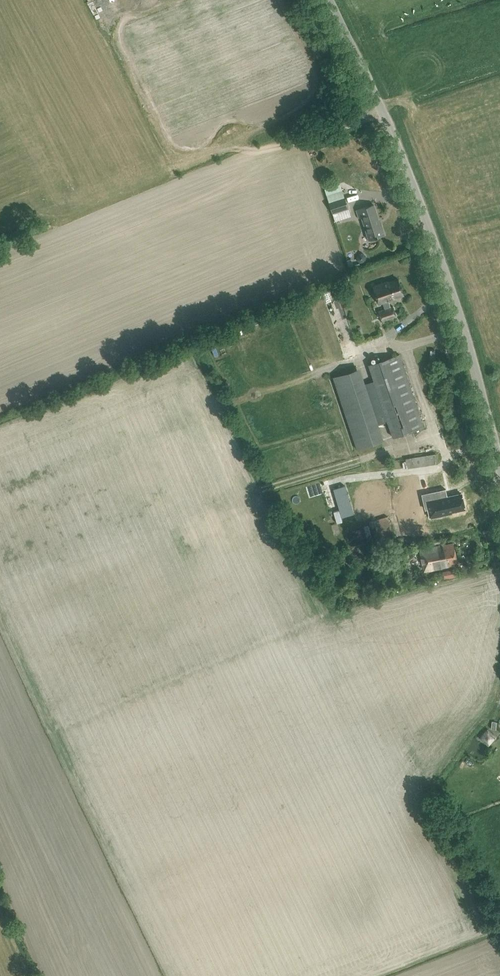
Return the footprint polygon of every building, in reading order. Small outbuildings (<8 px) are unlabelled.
[(340,187),(325,191),(326,196),(342,192),(340,187)] [(333,213),(348,208),(344,196),(329,201),(333,213)] [(383,235),(374,204),(357,210),(359,217),(362,216),(369,239),(383,235)] [(379,310),(380,314),(382,321),(396,316),(393,306),(390,306),(388,299),(403,294),(398,278),(385,283),(385,281),(373,286),(379,302),(383,301),(385,308),(379,310)] [(321,288),(337,339),(351,335),(336,284),(321,288)] [(424,426),(399,354),(368,364),(373,380),(364,383),(358,367),(332,376),(356,449),(383,440),(378,425),(387,421),(393,437),(424,426)] [(441,392),(439,385),(432,388),(434,394),(441,392)] [(432,453),(399,454),(400,463),(432,462),(432,453)] [(344,485),(333,488),(341,516),(352,513),(344,485)] [(449,488),(427,493),(433,515),(472,507),(468,494),(451,498),(449,488)] [(388,515),(369,521),(371,527),(375,525),(378,534),(381,533),(382,538),(393,534),(392,530),(388,515)] [(453,542),(420,549),(425,571),(458,564),(453,542)] [(455,568),(442,571),(444,578),(456,576),(455,568)] [(484,743),(493,736),(488,729),(478,736),(484,743)]
